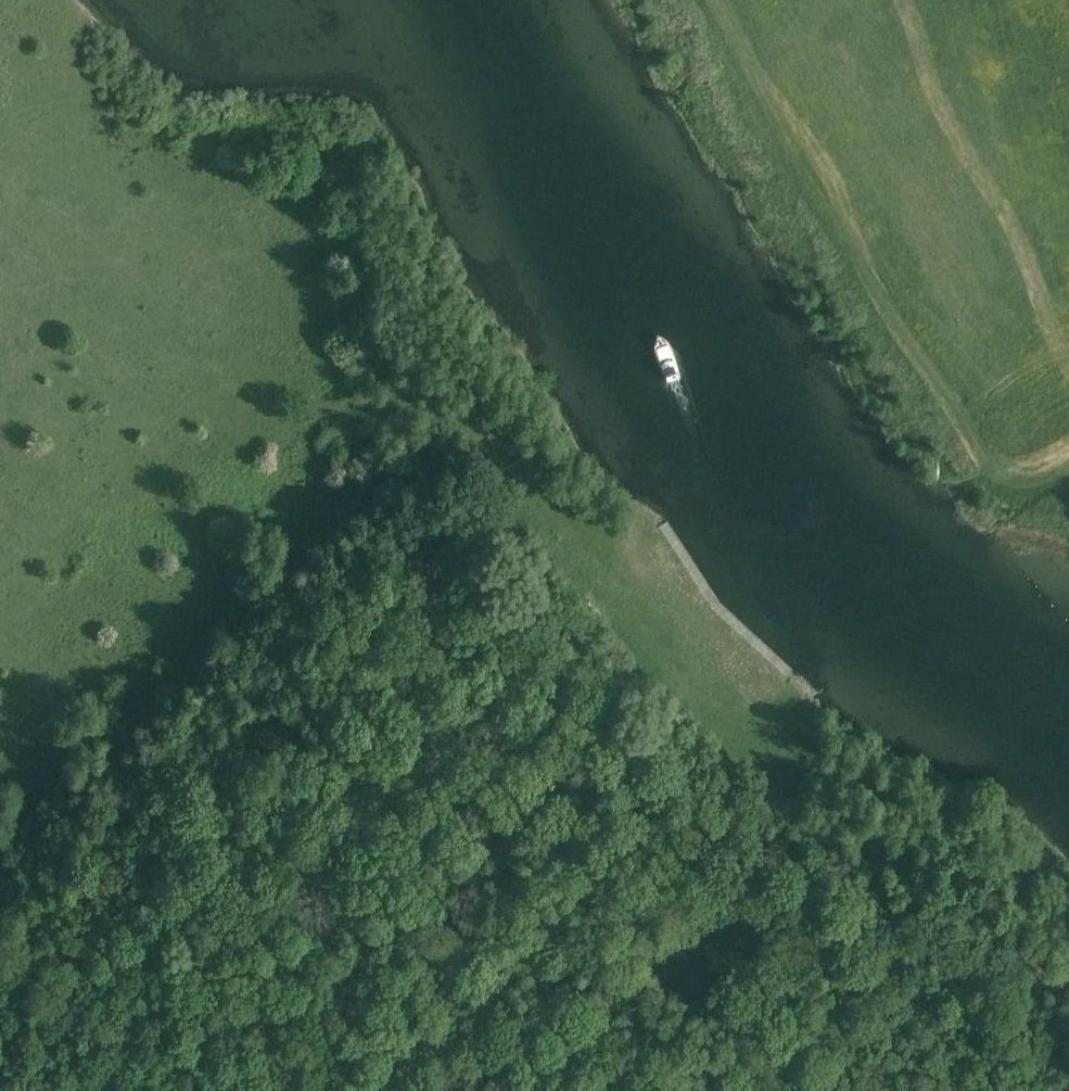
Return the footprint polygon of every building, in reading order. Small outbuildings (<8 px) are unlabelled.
[(790,156),(790,141),(776,141),(777,157),(790,156)]
